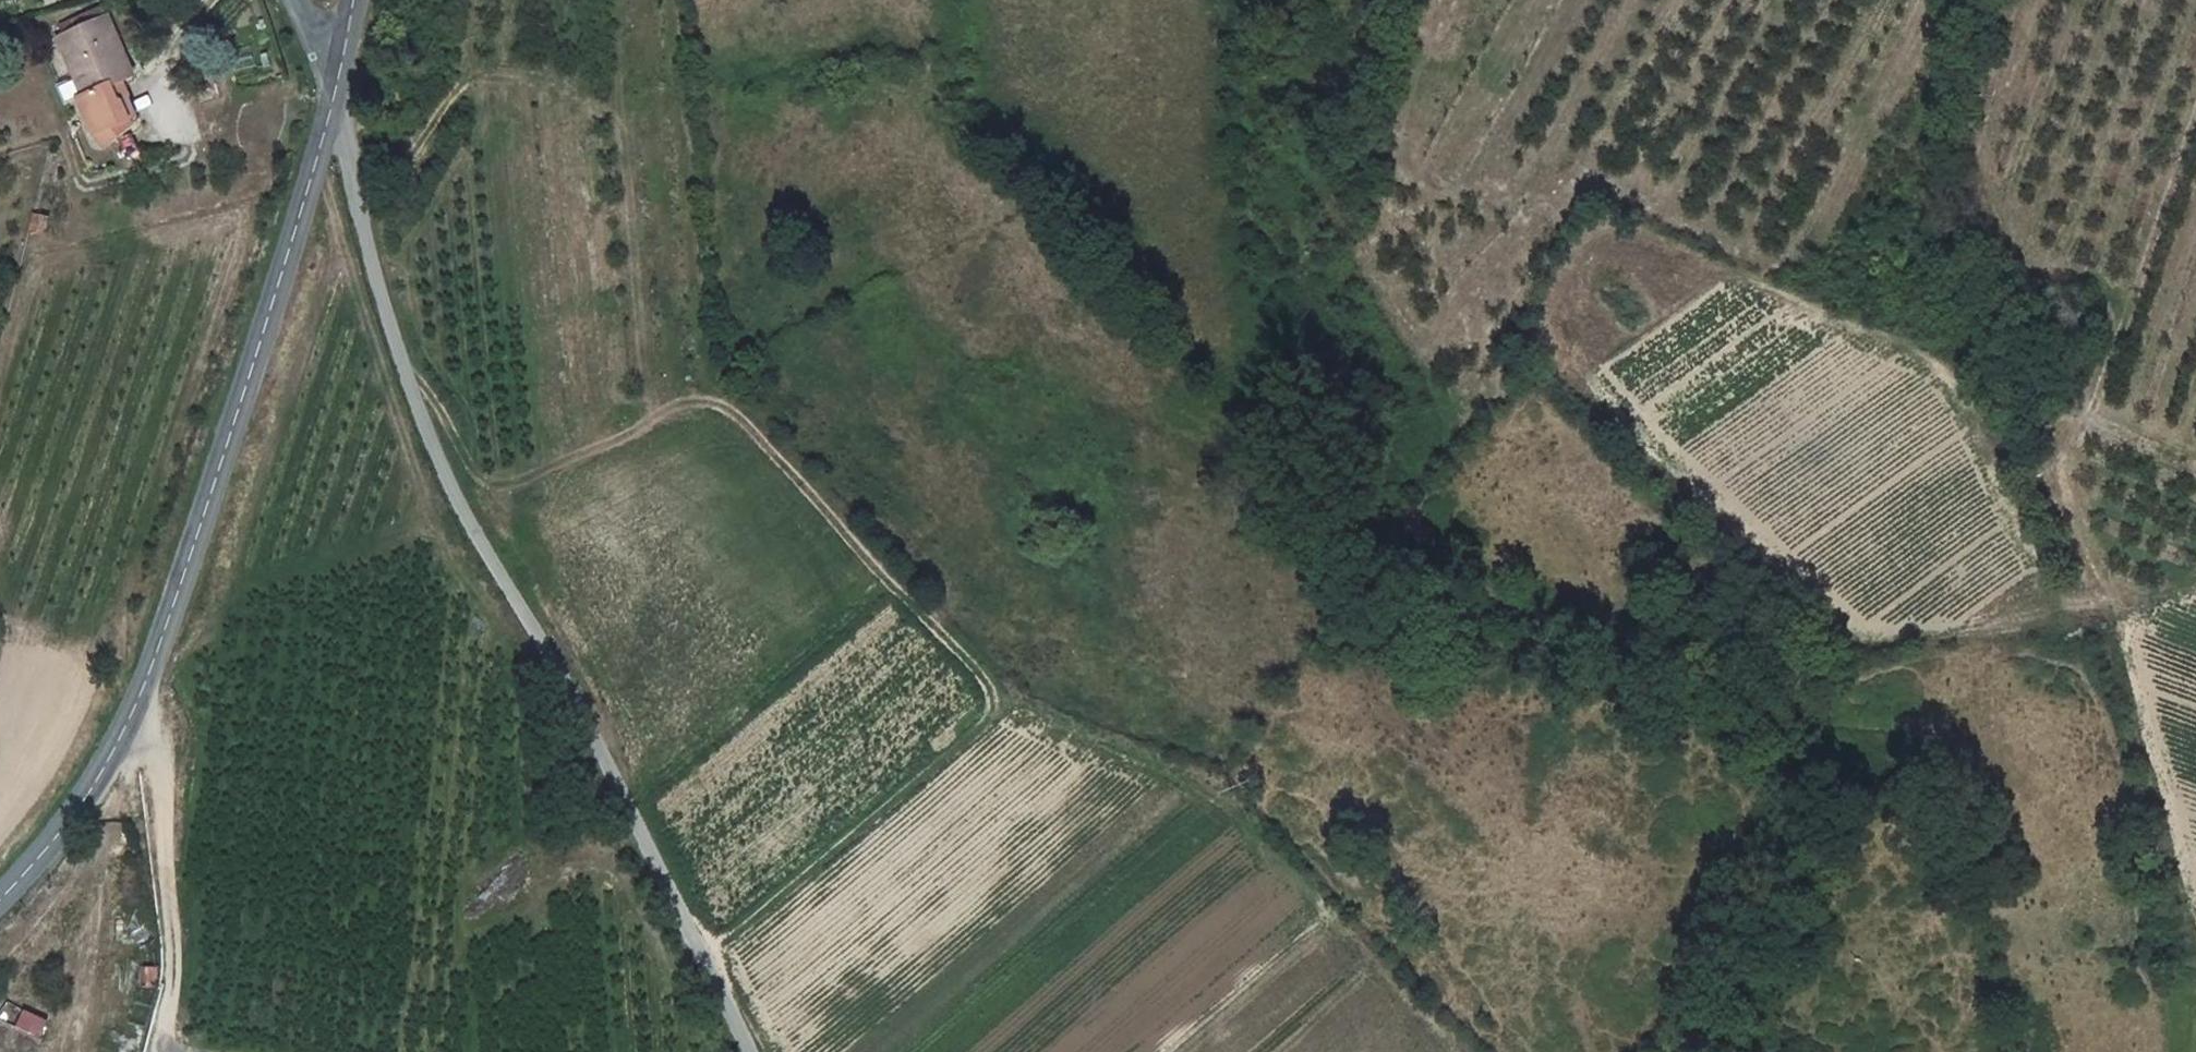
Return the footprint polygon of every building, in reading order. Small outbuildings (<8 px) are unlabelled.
[(113,14),(65,34),(89,89),(84,93),(96,123),(134,109),(132,98),(122,95),(118,80),(136,70),(113,14)]
